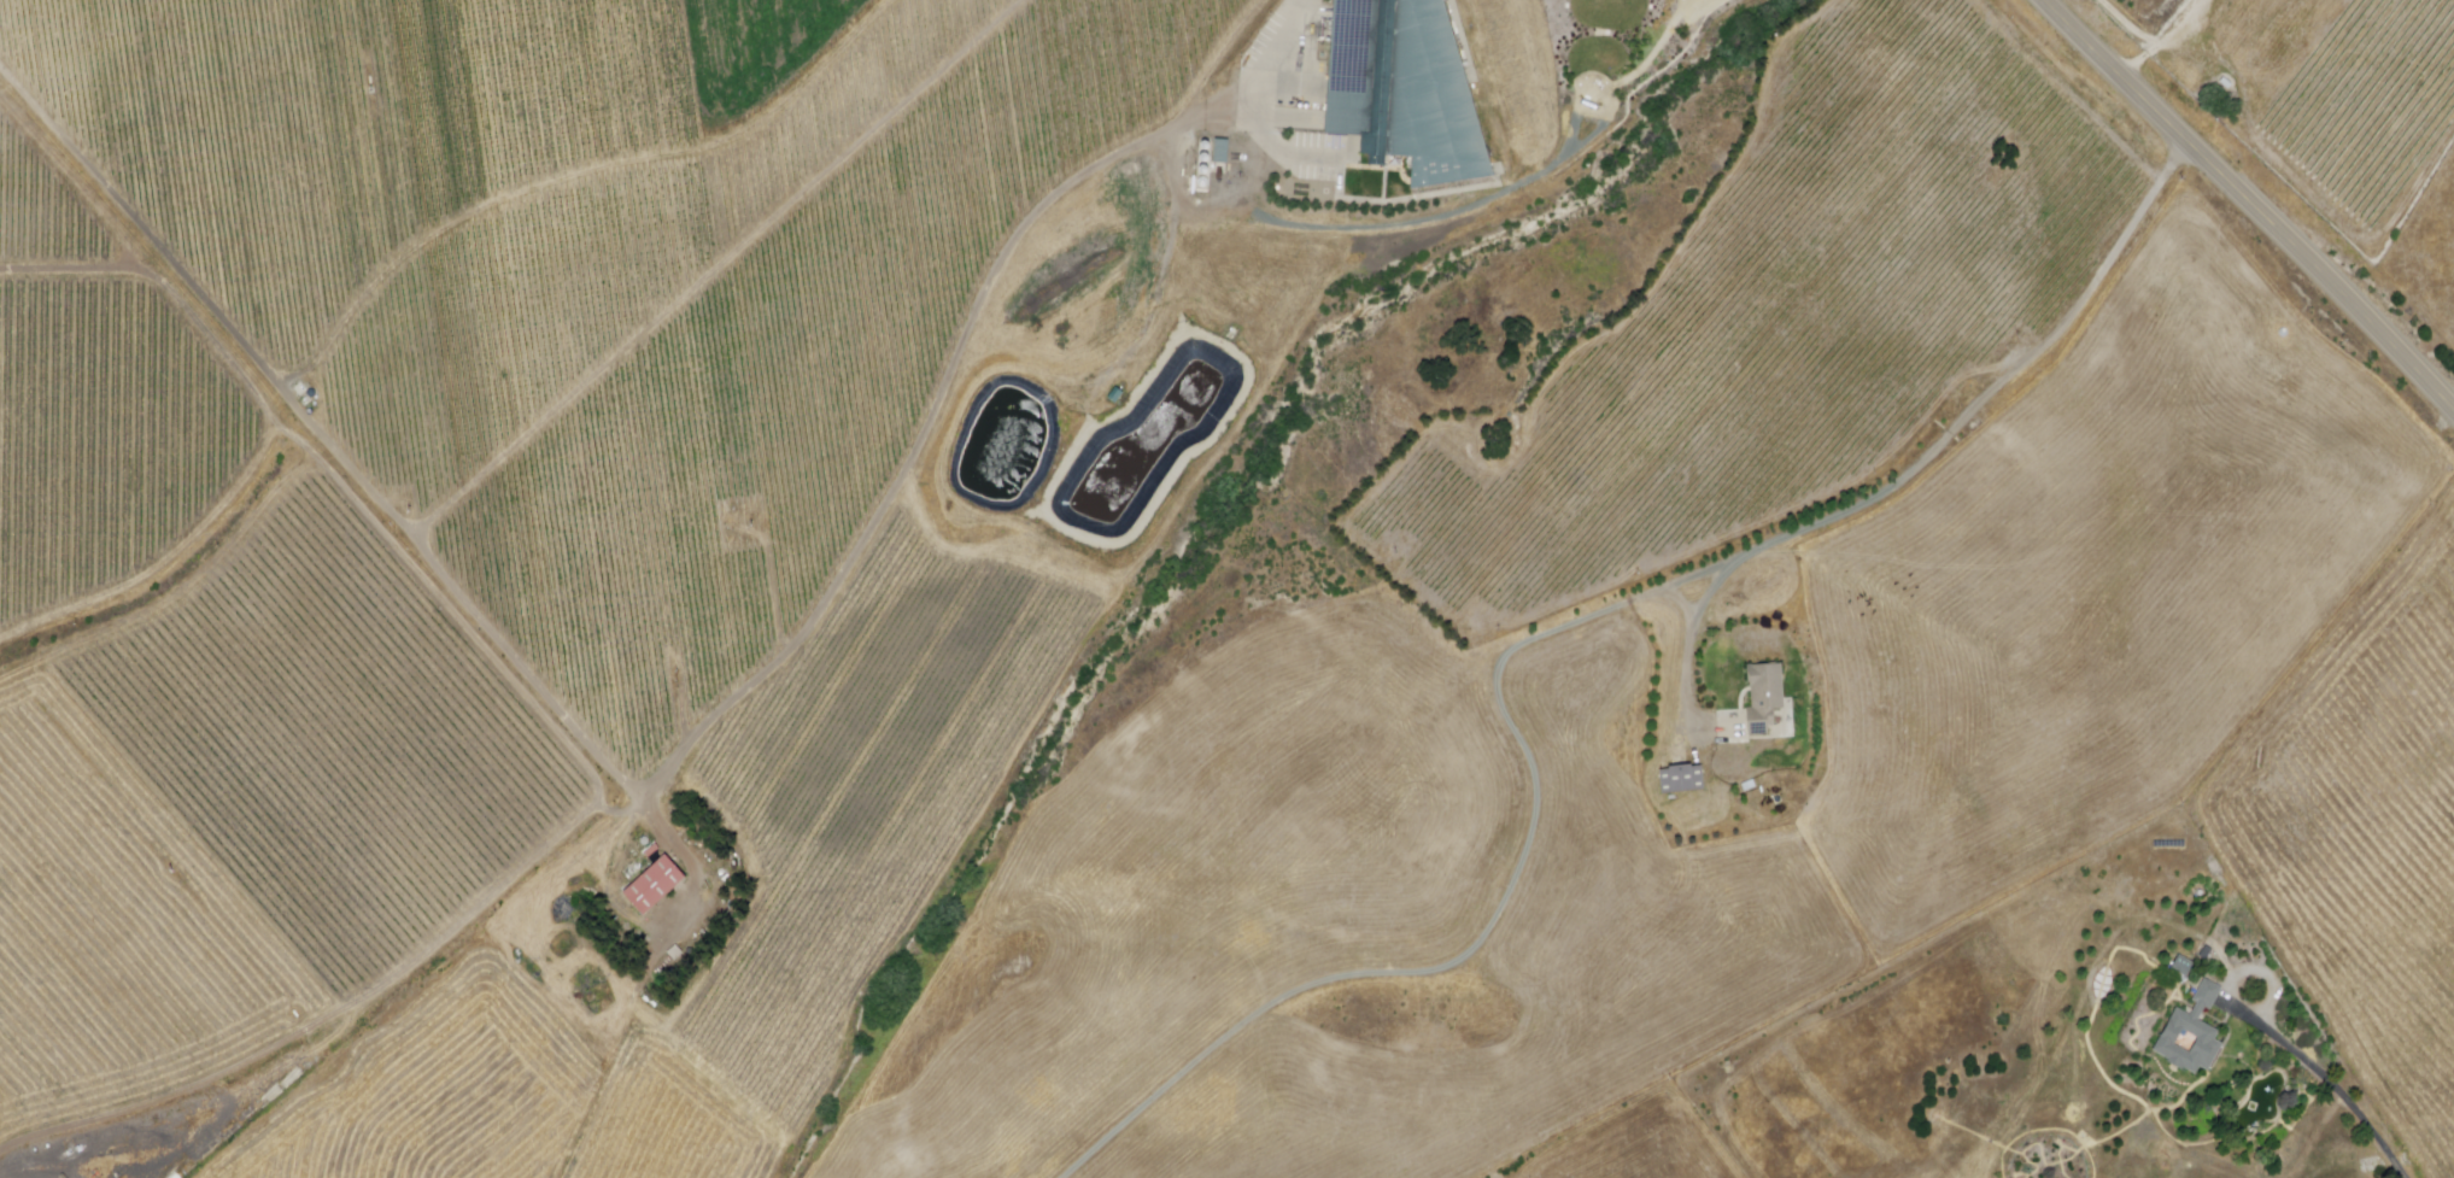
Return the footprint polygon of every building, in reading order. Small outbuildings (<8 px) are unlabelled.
[(1323,131),(1326,0),(1442,0),(1499,177),(1412,192),(1413,159),(1392,154),(1388,171),(1363,171),(1363,139),(1323,131)] [(1785,664),(1786,708),(1775,708),(1776,726),(1769,727),(1770,738),(1746,739),(1745,709),(1753,709),(1752,685),(1747,685),(1747,666),(1785,664)] [(1662,770),(1663,792),(1705,790),(1704,766),(1673,767),(1673,769),(1662,770)] [(664,856),(686,880),(642,919),(621,895),(664,856)] [(2180,955),(2197,963),(2189,980),(2172,971),(2180,955)] [(2200,1022),(2207,1009),(2213,1013),(2226,989),(2207,978),(2194,1002),(2198,1004),(2191,1016),(2179,1009),(2154,1054),(2196,1078),(2201,1068),(2212,1074),(2227,1047),(2216,1041),(2220,1033),(2200,1022)]
